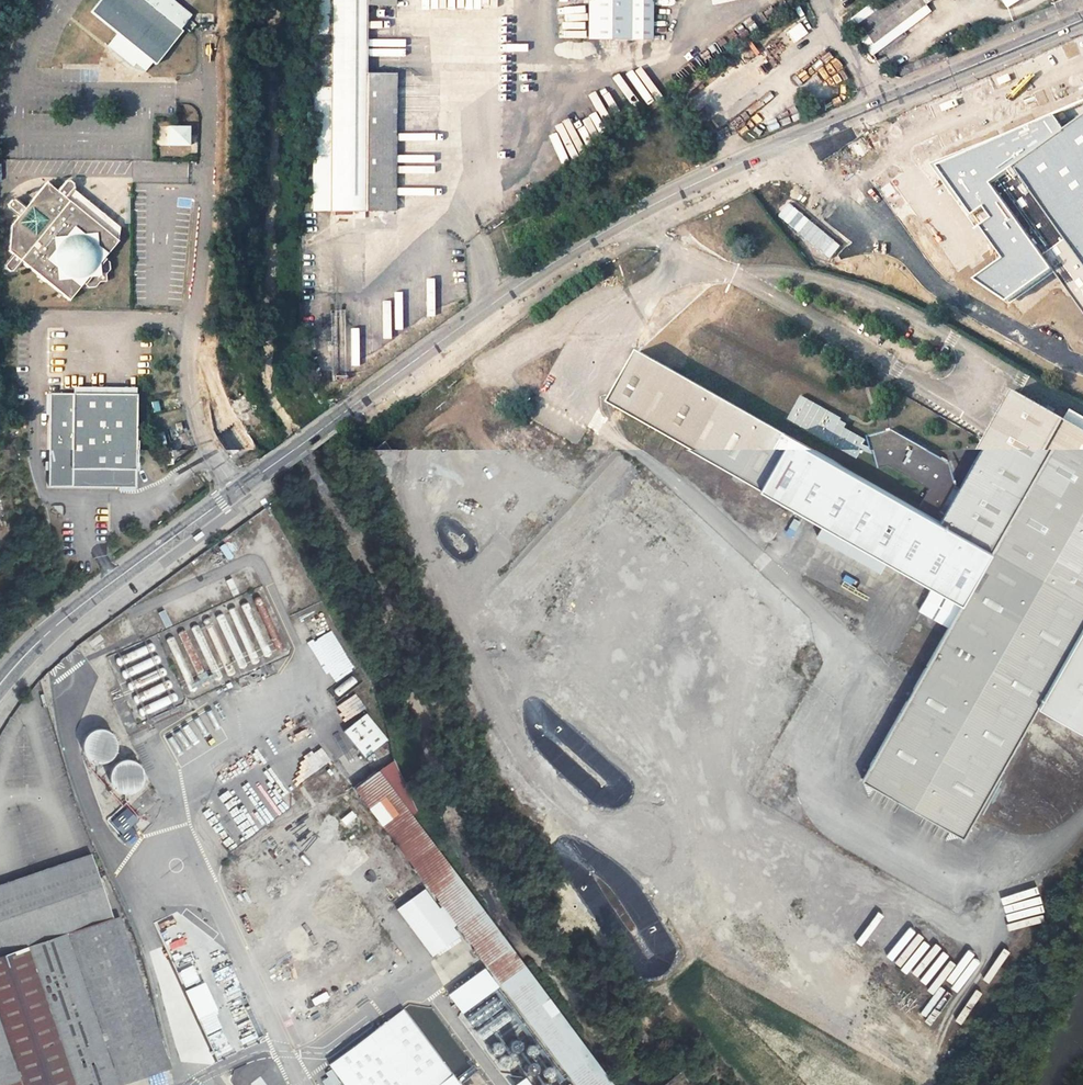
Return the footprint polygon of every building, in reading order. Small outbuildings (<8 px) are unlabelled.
[(90,12),(117,34),(107,46),(133,67),(135,64),(145,71),(152,62),(155,65),(183,31),(180,29),(183,26),(188,19),(165,0),(100,0),(90,12)] [(393,131),(394,112),(394,73),(377,72),(377,53),(397,53),(397,33),(393,32),(393,0),(313,0),(311,209),(328,209),(328,210),(332,210),(332,213),(335,214),(346,214),(350,213),(350,210),(353,210),(353,218),(360,217),(360,210),(392,211),(392,210),(393,131)] [(653,39),(654,0),(590,0),(589,38),(653,39)] [(851,16),(872,42),(910,13),(927,0),(872,0),(851,16)] [(561,37),(584,38),(584,8),(561,8),(561,37)] [(872,42),(851,16),(842,22),(866,54),(914,19),(910,13),(872,42)] [(793,42),(806,33),(798,21),(785,30),(793,42)] [(408,32),(397,33),(397,53),(408,53),(408,32)] [(437,112),(394,112),(393,131),(437,132),(437,112)] [(1052,114),(933,164),(971,213),(982,204),(990,216),(979,226),(1000,257),(971,277),(1003,300),(1050,266),(1082,312),(1082,113),(1063,127),(1052,114)] [(167,125),(167,144),(188,144),(188,136),(188,125),(167,125)] [(107,265),(122,249),(71,203),(78,194),(80,193),(79,190),(75,187),(73,187),(64,197),(53,187),(30,213),(20,204),(17,204),(14,207),(14,211),(21,216),(24,219),(16,229),(13,255),(17,259),(8,269),(9,272),(12,275),(15,275),(24,265),(71,306),(85,290),(91,294),(97,294),(102,289),(109,288),(108,281),(113,277),(112,270),(107,265)] [(71,203),(122,249),(124,235),(78,194),(71,203)] [(1013,391),(998,417),(958,487),(954,485),(949,461),(893,427),(869,437),(872,447),(873,450),(877,463),(886,461),(928,485),(916,505),(641,348),(611,402),(825,523),(888,557),(934,582),(962,599),(947,625),(861,776),(964,832),(1037,705),(1082,624),(1082,429),(1013,391)] [(843,416),(803,393),(789,417),(857,456),(862,447),(873,450),(872,447),(863,445),(866,439),(846,428),(839,424),(843,416)] [(48,489),(135,490),(136,398),(49,397),(48,489)] [(376,448),(385,462),(394,456),(385,442),(376,448)] [(888,557),(825,523),(820,534),(881,570),(888,557)] [(226,563),(240,553),(230,539),(216,549),(226,563)] [(920,609),(947,625),(962,599),(934,582),(920,609)] [(254,599),(253,601),(276,652),(278,653),(281,653),(283,651),(285,648),(261,597),(259,597),(256,597),(254,599)] [(241,605),(240,607),(263,658),(266,659),(269,659),(271,657),(272,654),(248,603),(246,603),(244,603),(241,605)] [(229,611),(228,614),(251,665),(254,665),(257,665),(259,663),(260,661),(236,610),(234,609),(232,610),(229,611)] [(216,617),(215,620),(238,671),(241,671),(244,671),(246,669),(247,667),(223,616),(221,615),(219,616),(216,617)] [(203,622),(202,624),(225,676),(227,676),(231,676),(233,674),(234,672),(210,621),(208,620),(206,621),(203,622)] [(1037,705),(1082,731),(1082,624),(1037,705)] [(192,629),(190,631),(213,682),(216,683),(219,683),(221,681),(222,678),(198,627),(197,627),(194,627),(192,629)] [(178,632),(177,634),(200,686),(202,686),(206,686),(208,684),(209,682),(185,631),(183,630),(180,631),(178,632)] [(166,639),(165,641),(188,693),(191,693),(194,693),(196,691),(197,689),(173,638),(171,637),(169,638),(166,639)] [(148,645),(115,659),(115,662),(115,665),(117,666),(120,667),(154,652),(155,648),(152,645),(151,644),(148,645)] [(154,657),(122,671),(121,673),(121,677),(123,678),(126,679),(160,664),(161,660),(158,656),(157,656),(154,657)] [(160,670),(128,684),(127,687),(127,690),(130,691),(132,693),(167,677),(167,673),(165,670),(163,669),(160,670)] [(351,677),(333,691),(334,694),(336,697),(339,698),(357,683),(356,681),(354,679),(351,677)] [(166,682),(133,696),(133,699),(133,702),(135,703),(138,705),(172,689),(173,685),(170,682),(169,681),(166,682)] [(172,695),(139,709),(139,712),(139,715),(141,716),(144,718),(178,702),(179,698),(176,695),(175,694),(172,695)] [(386,740),(365,714),(343,732),(364,758),(386,740)] [(92,761),(99,763),(106,761),(111,758),(115,752),(117,745),(115,738),(112,733),(106,729),(99,727),(92,729),(87,733),(83,738),(81,745),(83,752),(87,757),(92,761)] [(311,757),(291,773),(302,786),(322,770),(311,757)] [(120,792),(126,793),(133,792),(139,788),(143,783),(144,776),(143,769),(139,763),(133,760),(127,758),(120,760),(114,763),(110,769),(109,776),(110,782),(114,788),(120,792)] [(575,1084),(620,1084),(382,768),(355,787),(575,1084)] [(130,825),(137,821),(129,806),(110,816),(124,843),(136,836),(130,825)] [(364,833),(366,828),(366,826),(363,820),(359,817),(356,816),(350,817),(347,819),(345,821),(344,826),(344,830),(346,834),(349,837),(354,838),(357,838),(362,835),(364,833)] [(221,832),(217,836),(229,850),(234,846),(221,832)] [(0,886),(0,957),(64,936),(112,921),(89,854),(0,886)] [(400,917),(434,964),(461,944),(427,898),(400,917)] [(64,936),(112,1084),(117,1084),(166,1067),(118,919),(112,921),(64,936)] [(19,1081),(20,1084),(112,1084),(64,936),(0,957),(0,1023),(19,1081)] [(494,989),(490,983),(480,990),(484,996),(494,989)] [(489,1009),(488,1005),(488,1004),(485,1002),(481,1002),(478,1005),(478,1010),(481,1013),(486,1012),(489,1009)] [(328,1064),(343,1084),(438,1084),(453,1074),(404,1010),(328,1064)] [(506,1011),(504,1015),(504,1016),(505,1020),(510,1023),(514,1022),(517,1017),(516,1012),(511,1010),(506,1011)] [(469,1023),(473,1022),(475,1019),(474,1014),(470,1012),(466,1013),(464,1016),(464,1019),(465,1021),(469,1023)] [(19,1081),(0,1023),(0,1084),(8,1084),(19,1081)] [(487,1024),(484,1023),(480,1024),(477,1027),(476,1032),(476,1034),(478,1037),(481,1039),(484,1039),(487,1038),(489,1037),(492,1032),(492,1030),(490,1026),(487,1024)] [(517,1038),(542,1072),(548,1067),(523,1034),(517,1038)] [(515,1043),(512,1043),(510,1043),(509,1044),(507,1046),(506,1051),(509,1054),(514,1055),(517,1052),(518,1047),(515,1043)] [(497,1047),(495,1046),(494,1047),(490,1050),(490,1054),(492,1057),(494,1058),(497,1058),(501,1055),(502,1052),(500,1048),(497,1047)] [(514,1067),(510,1066),(508,1066),(505,1069),(505,1073),(507,1077),(512,1078),(514,1077),(516,1074),(516,1071),(514,1067)] [(534,1068),(530,1067),(529,1067),(525,1070),(524,1073),(525,1075),(527,1078),(531,1079),(535,1077),(536,1073),(534,1068)] [(438,1084),(460,1084),(453,1074),(438,1084)]
